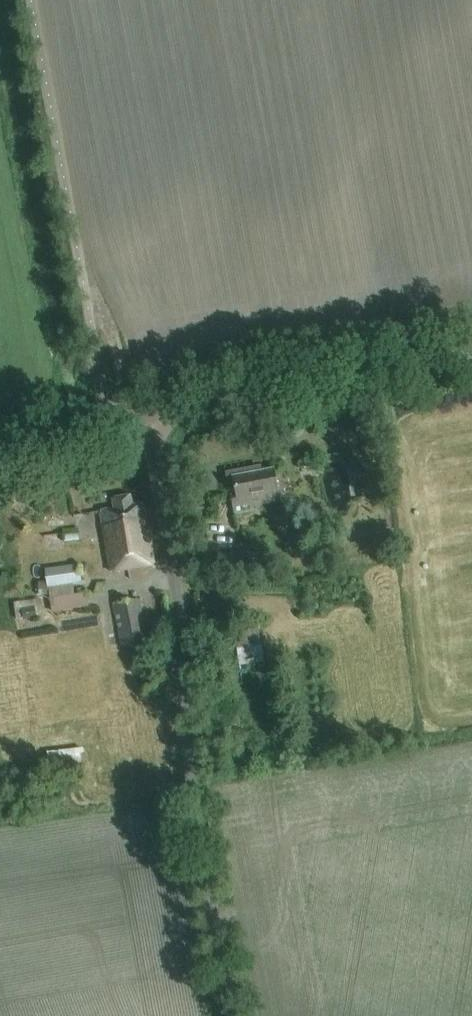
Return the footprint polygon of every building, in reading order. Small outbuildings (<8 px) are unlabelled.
[(279,501),(273,470),(247,474),(246,469),(227,473),(231,491),(236,490),(237,495),(232,496),(235,515),(253,511),(252,506),(279,501)] [(154,564),(144,505),(132,507),(131,497),(112,500),(114,510),(100,512),(110,572),(154,564)] [(78,564),(46,569),(48,587),(81,583),(78,564)] [(140,599),(113,604),(121,646),(148,641),(140,599)] [(242,646),(244,663),(269,661),(268,643),(242,646)] [(50,775),(86,770),(83,749),(47,753),(50,775)]
